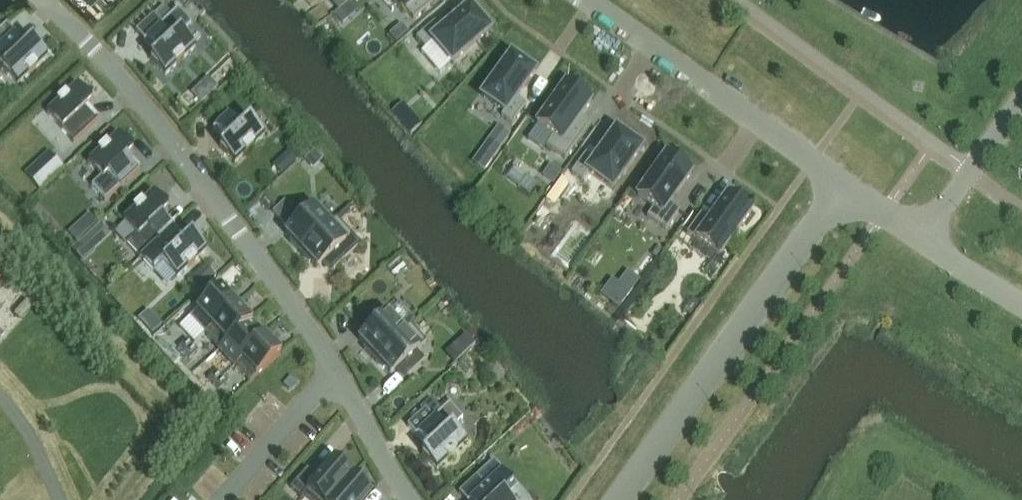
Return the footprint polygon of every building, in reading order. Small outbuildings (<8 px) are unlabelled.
[(327,0),(338,12),(352,0),(328,0),(327,0)] [(420,23),(438,8),(431,0),(400,0),(420,23)] [(165,76),(195,49),(182,34),(191,25),(179,11),(180,11),(178,9),(161,25),(153,16),(136,32),(144,41),(143,42),(145,43),(146,41),(157,53),(154,56),(150,60),(165,76)] [(434,23),(416,40),(424,50),(421,53),(439,74),(451,64),(451,65),(489,32),(469,9),(442,33),(434,23)] [(47,58),(32,41),(28,45),(25,48),(14,36),(16,34),(15,33),(0,47),(0,66),(17,85),(47,58)] [(488,98),(511,114),(508,119),(517,126),(531,106),(522,99),(539,74),(517,58),(488,98)] [(209,78),(197,91),(206,99),(217,86),(209,78)] [(47,114),(73,142),(72,143),(73,144),(99,121),(98,119),(96,121),(85,109),(88,106),(92,102),(77,86),(47,114)] [(574,134),(595,104),(570,87),(542,127),(557,138),(551,147),(570,160),(584,141),(574,134)] [(213,130),(214,131),(216,129),(227,141),(224,144),(219,148),(234,164),(265,136),(249,120),(241,128),(230,116),(231,115),(229,114),(213,130)] [(414,116),(402,126),(410,136),(422,125),(414,116)] [(498,126),(484,146),(497,155),(511,135),(498,126)] [(616,189),(644,149),(620,132),(599,161),(589,154),(575,174),(585,181),(591,172),(616,189)] [(105,203),(140,170),(139,169),(137,171),(126,159),(129,156),(133,152),(118,136),(88,163),(101,178),(92,187),(105,200),(104,201),(105,203)] [(290,150),(285,155),(294,164),(299,159),(290,150)] [(650,217),(659,223),(668,230),(683,210),(673,203),(693,174),(673,160),(669,157),(640,197),(645,200),(656,208),(650,217)] [(41,190),(64,169),(54,158),(31,180),(41,190)] [(550,166),(542,177),(554,185),(562,174),(550,166)] [(139,260),(174,227),(172,228),(161,217),(164,214),(168,210),(153,194),(123,221),(136,235),(127,244),(139,258),(138,259),(139,260)] [(753,213),(731,197),(714,220),(704,214),(689,234),(722,257),(753,213)] [(300,253),(329,225),(314,208),(311,211),(303,202),(285,218),(293,227),(289,231),(285,234),(292,242),(290,243),(300,253)] [(273,214),(281,222),(293,211),(285,203),(273,214)] [(541,208),(534,217),(546,226),(553,216),(541,208)] [(344,212),(337,218),(340,222),(347,216),(344,212)] [(89,214),(79,223),(88,232),(97,223),(89,214)] [(329,225),(300,253),(309,263),(311,262),(318,269),(321,266),(326,262),(334,271),(361,245),(353,236),(336,219),(329,225)] [(163,264),(177,279),(206,251),(191,235),(187,239),(184,241),(173,230),(175,228),(174,227),(139,260),(140,260),(141,259),(154,273),(163,264)] [(97,229),(72,251),(82,262),(94,252),(92,250),(105,238),(97,229)] [(662,250),(657,246),(651,255),(656,258),(662,250)] [(205,265),(187,281),(199,294),(217,278),(205,265)] [(205,335),(236,305),(221,289),(190,318),(205,335)] [(220,350),(251,321),(236,305),(205,335),(220,350)] [(401,330),(387,315),(379,306),(359,325),(367,334),(363,338),(359,341),(366,348),(364,350),(374,360),(410,326),(408,323),(401,330)] [(264,312),(270,317),(275,312),(269,307),(264,312)] [(251,321),(220,350),(234,366),(266,337),(251,321)] [(410,326),(374,360),(383,370),(385,368),(391,375),(395,372),(399,368),(407,377),(425,361),(417,352),(426,343),(410,326)] [(466,335),(461,340),(469,350),(475,345),(466,335)] [(281,354),(266,337),(234,366),(250,383),(281,354)] [(193,346),(187,340),(179,348),(184,354),(193,346)] [(190,360),(198,352),(193,346),(184,354),(190,360)] [(208,380),(214,386),(222,378),(217,372),(208,380)] [(214,386),(219,392),(228,383),(222,378),(214,386)] [(415,436),(416,437),(418,435),(429,447),(426,450),(421,454),(437,470),(467,443),(453,428),(463,419),(450,406),(451,405),(450,403),(433,419),(425,410),(407,427),(415,436)] [(304,499),(332,499),(352,476),(333,460),(318,478),(307,469),(290,488),(304,499)] [(505,495),(514,487),(502,473),(503,472),(501,471),(484,486),(476,477),(459,494),(465,499),(509,499),(505,495)] [(332,499),(365,499),(371,493),(352,476),(332,499)]
